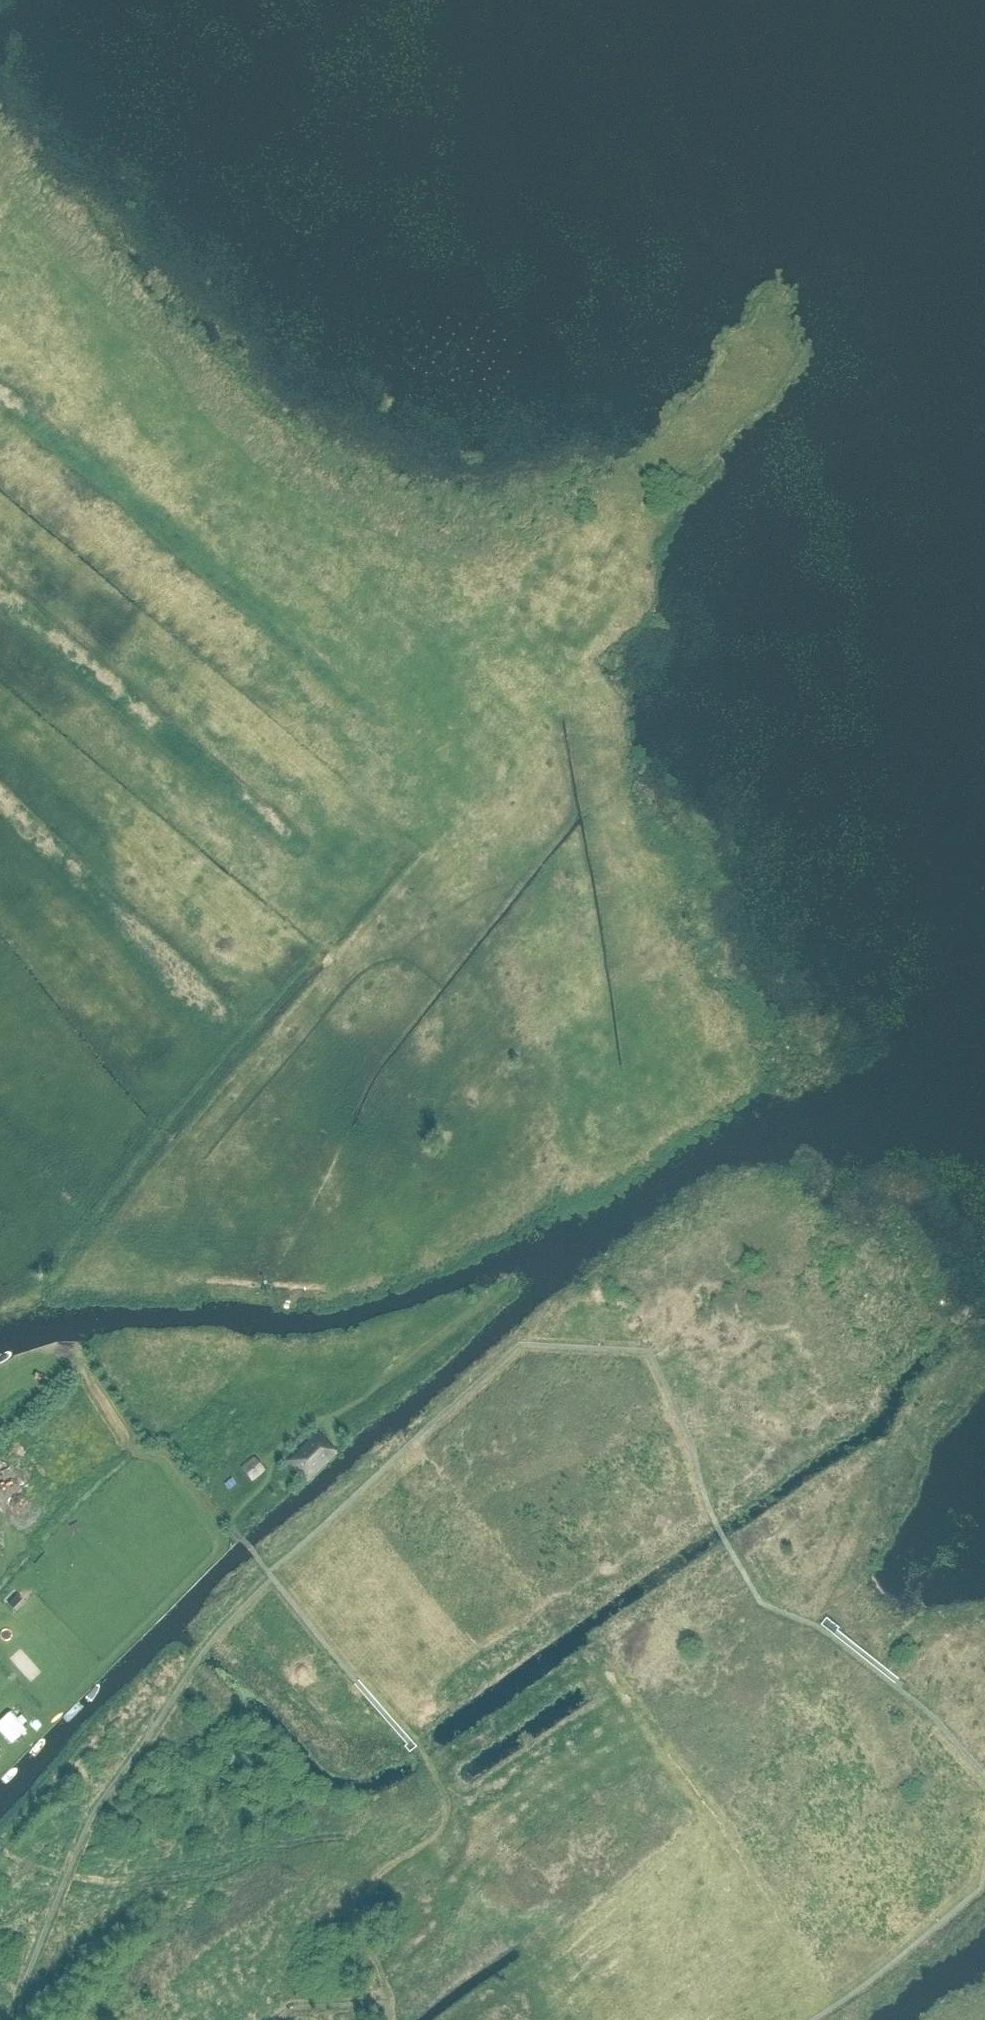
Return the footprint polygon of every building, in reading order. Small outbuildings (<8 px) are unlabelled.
[(317,1434),(288,1462),(306,1480),(335,1453),(317,1434)] [(253,1458),(241,1469),(253,1481),(264,1471),(253,1458)] [(11,1473),(5,1463),(0,1465),(0,1478),(11,1473)]
